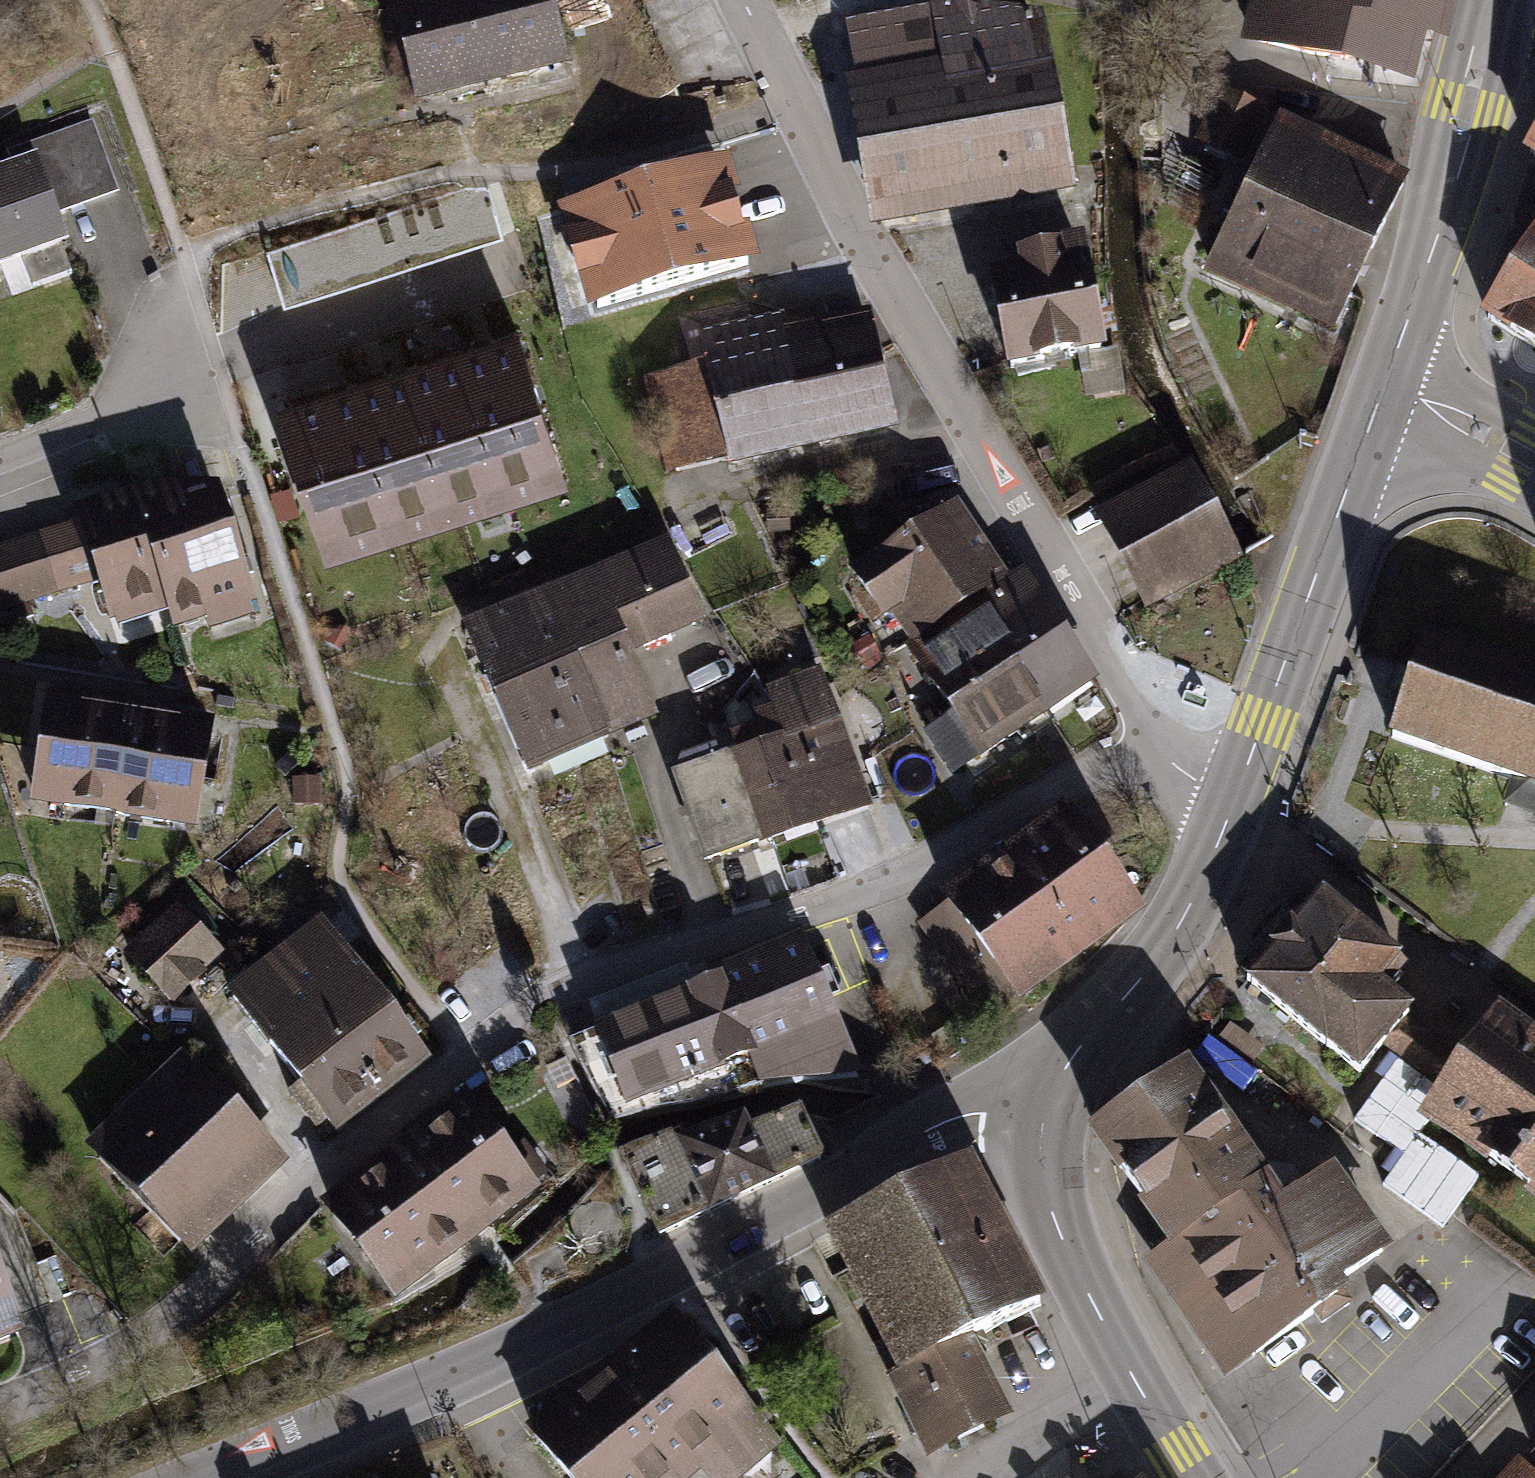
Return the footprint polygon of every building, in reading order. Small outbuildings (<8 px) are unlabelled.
[(416,99),(572,62),(557,0),(392,0),(416,99)] [(1250,42),(1401,78),(1412,36),(1430,41),(1440,0),(1261,0),(1250,42)] [(936,7),(849,22),(884,218),(1073,184),(1044,20),(936,7)] [(1261,112),(1217,92),(1193,144),(1236,167),(1261,112)] [(65,253),(54,221),(118,198),(91,124),(6,155),(12,171),(0,175),(0,276),(65,253)] [(1400,185),(1283,132),(1217,277),(1334,330),(1400,185)] [(727,154),(554,204),(587,313),(761,264),(727,154)] [(460,188),(266,248),(283,303),(503,234),(489,188),(460,188)] [(1015,273),(982,280),(999,371),(1104,351),(1083,243),(1012,257),(1015,273)] [(1492,317),(1534,342),(1534,243),(1492,317)] [(899,428),(867,298),(750,323),(745,300),(678,317),(688,365),(644,376),(667,475),(899,428)] [(519,312),(458,332),(508,488),(569,469),(519,312)] [(458,332),(398,351),(447,507),(508,488),(458,332)] [(398,351),(337,370),(387,526),(447,507),(398,351)] [(337,370),(276,389),(326,546),(387,526),(337,370)] [(1195,458),(1100,509),(1153,608),(1248,558),(1195,458)] [(205,620),(154,482),(72,506),(78,523),(100,586),(114,626),(164,610),(171,631),(205,620)] [(154,482),(205,620),(211,632),(254,616),(217,485),(154,482)] [(1005,578),(956,503),(861,565),(981,750),(1091,680),(1019,568),(1005,578)] [(0,549),(0,617),(100,586),(78,523),(0,549)] [(675,533),(459,618),(521,775),(665,718),(641,655),(712,627),(675,533)] [(1431,631),(1394,735),(1512,777),(1503,803),(1534,814),(1534,671),(1431,631)] [(875,807),(830,673),(776,692),(783,712),(732,729),(737,744),(679,764),(712,862),(875,807)] [(45,694),(28,807),(113,819),(129,707),(45,694)] [(213,719),(129,707),(113,819),(196,831),(213,719)] [(1154,909),(1077,804),(949,896),(1026,1002),(1154,909)] [(1399,954),(1316,892),(1246,985),(1361,1071),(1409,1009),(1378,985),(1399,954)] [(225,955),(178,905),(126,954),(173,1004),(225,955)] [(420,1057),(320,927),(234,993),(334,1123),(420,1057)] [(707,961),(590,1005),(599,1028),(570,1039),(607,1124),(758,1089),(863,1073),(808,934),(712,972),(707,961)] [(1492,1007),(1415,1118),(1534,1199),(1534,1037),(1492,1007)] [(1187,1059),(1095,1124),(1176,1236),(1143,1260),(1221,1370),(1385,1253),(1320,1162),(1281,1190),(1187,1059)] [(178,1060),(90,1145),(181,1240),(269,1155),(178,1060)] [(541,1189),(468,1093),(394,1148),(468,1245),(541,1189)] [(801,1112),(623,1155),(662,1237),(832,1158),(801,1112)] [(468,1245),(394,1148),(321,1204),(394,1301),(468,1245)] [(967,1162),(831,1229),(901,1371),(890,1377),(928,1453),(1008,1413),(972,1341),(1040,1308),(967,1162)] [(35,1333),(0,1240),(0,1346),(35,1333)] [(670,1314),(532,1431),(572,1477),(695,1477),(702,1472),(707,1477),(746,1477),(783,1447),(670,1314)] [(1520,1461),(1534,1475),(1534,1446),(1520,1461)] [(1516,1457),(1496,1477),(1534,1477),(1534,1475),(1520,1461),(1516,1457)]
